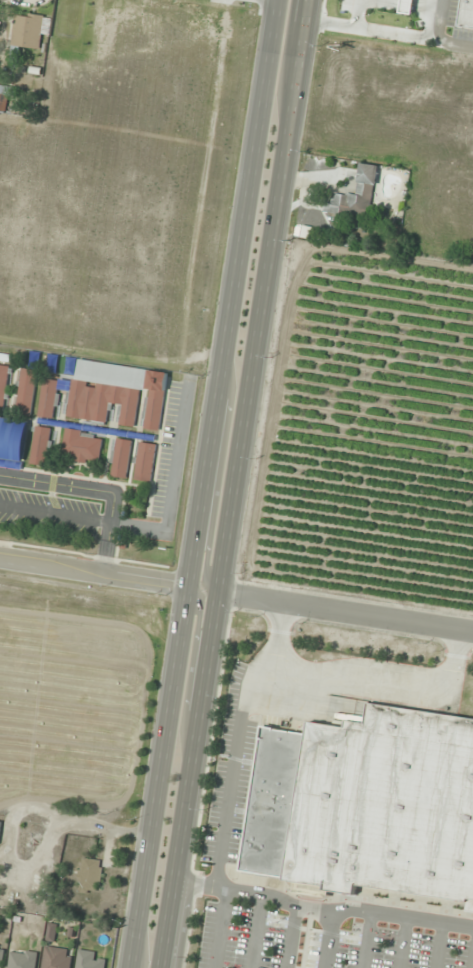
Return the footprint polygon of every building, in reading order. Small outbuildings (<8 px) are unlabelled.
[(458,27),(472,29),(472,0),(462,0),(458,27)] [(41,49),(45,15),(16,11),(9,66),(18,67),(21,46),(41,49)] [(8,97),(18,98),(19,88),(0,86),(0,111),(6,112),(8,97)] [(378,165),(360,163),(357,194),(329,191),(327,212),(373,216),(378,165)] [(69,417),(107,422),(110,402),(122,404),(119,424),(135,427),(140,388),(149,390),(144,428),(160,430),(168,371),(77,359),(69,417)] [(5,411),(10,365),(0,364),(0,410),(5,411)] [(38,370),(22,367),(16,412),(31,414),(38,370)] [(54,418),(59,380),(45,378),(40,416),(54,418)] [(28,422),(0,418),(0,458),(23,461),(28,422)] [(49,465),(53,427),(36,425),(32,464),(49,465)] [(103,434),(66,430),(62,458),(100,462),(103,434)] [(111,476),(127,478),(132,440),(117,438),(111,476)] [(156,443),(139,442),(136,479),(152,481),(156,443)] [(367,700),(472,716),(472,911),(465,910),(466,901),(357,885),(355,895),(329,891),(328,895),(294,890),(295,881),(284,879),(285,877),(240,870),(263,724),(275,726),(275,727),(305,731),(307,719),(344,724),(345,718),(364,720),(367,700)] [(79,893),(102,893),(102,858),(79,858),(79,893)] [(47,939),(55,941),(58,925),(50,923),(47,939)] [(74,949),(45,946),(42,967),(72,967),(74,949)] [(38,952),(11,949),(9,967),(36,967),(38,952)] [(79,950),(77,967),(106,967),(107,953),(79,950)]
